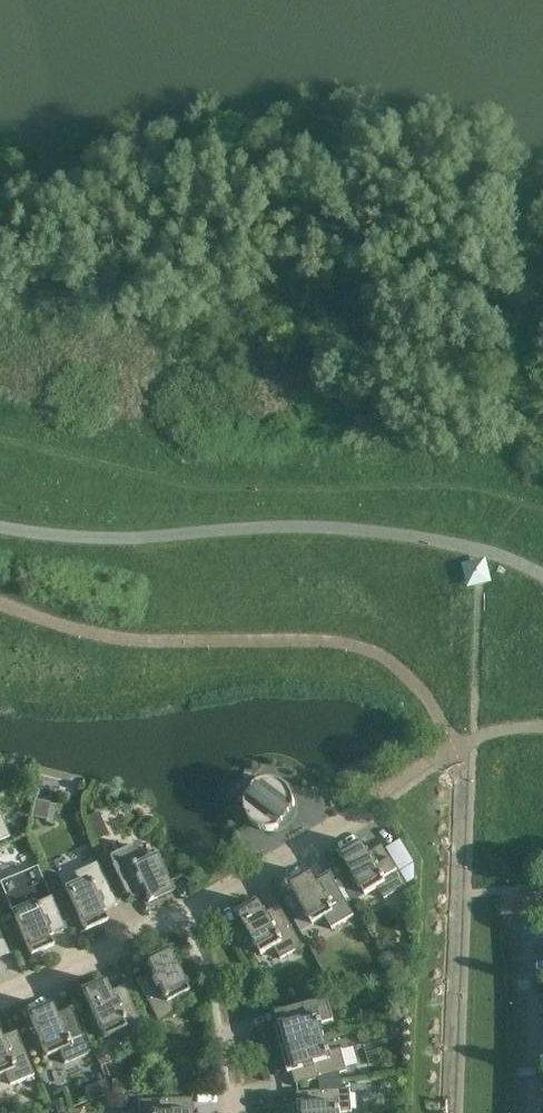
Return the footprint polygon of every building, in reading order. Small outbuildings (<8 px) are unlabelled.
[(462,564),(468,589),(492,583),(486,558),(462,564)] [(274,831),(281,822),(286,826),(288,824),(290,822),(292,819),(293,817),(288,813),(295,804),(294,801),(294,799),(293,797),(292,794),(290,792),(289,790),(287,788),(285,787),(283,785),(281,784),(278,783),(276,782),(274,782),(271,782),(269,782),(266,782),(256,786),(246,799),(245,809),(246,811),(246,813),(246,814),(247,816),(248,818),(250,821),(251,823),(253,825),(255,826),(257,828),(259,829),(261,830),(264,831),(266,831),(269,832),(271,832),(274,831)] [(47,820),(50,802),(36,800),(32,817),(47,820)] [(96,840),(107,835),(97,813),(86,818),(96,840)] [(0,819),(0,842),(8,839),(0,819)] [(365,896),(377,888),(384,899),(406,886),(382,846),(368,854),(363,845),(354,850),(355,850),(338,860),(339,861),(342,859),(351,873),(349,874),(355,885),(357,883),(365,896)] [(157,865),(151,852),(138,858),(132,846),(109,857),(129,900),(143,893),(148,902),(157,898),(156,898),(174,890),(173,889),(169,891),(162,876),(165,875),(160,864),(157,865)] [(102,912),(117,905),(97,862),(73,873),(79,885),(66,891),(72,904),(70,905),(75,916),(77,915),(84,930),(80,932),(80,933),(98,925),(107,921),(102,912)] [(45,886),(36,868),(0,883),(13,915),(18,928),(16,929),(21,940),(23,939),(30,954),(26,956),(26,957),(44,949),(44,950),(53,946),(48,936),(63,930),(45,886)] [(304,880),(287,890),(288,890),(292,888),(300,903),(298,904),(304,914),(306,913),(313,926),(326,919),(332,930),(355,917),(332,876),(317,884),(312,875),(304,880)] [(261,955),(274,948),(280,959),(303,947),(280,906),(266,913),(261,904),(252,909),(236,919),(236,920),(240,917),(248,932),(246,933),(252,944),(254,942),(261,955)] [(9,953),(0,933),(0,957),(9,953)] [(157,1022),(180,1010),(174,998),(187,992),(181,979),(183,978),(178,967),(176,968),(168,954),(172,951),(172,950),(155,959),(154,959),(146,963),(150,973),(136,980),(157,1022)] [(95,987),(82,994),(78,995),(79,997),(82,995),(91,1012),(88,1013),(93,1024),(96,1023),(103,1038),(116,1032),(121,1042),(144,1031),(123,985),(108,992),(104,983),(95,987)] [(282,1051),(325,1039),(321,1026),(334,1022),(327,1000),(276,1014),(279,1027),(276,1028),(282,1051)] [(42,1011),(28,1017),(24,1018),(25,1020),(29,1018),(35,1033),(33,1034),(38,1045),(40,1044),(46,1057),(59,1051),(64,1064),(88,1053),(69,1010),(55,1016),(51,1006),(42,1010),(42,1011)] [(10,1087),(10,1086),(33,1076),(15,1033),(0,1039),(0,1091),(10,1087)] [(328,1052),(325,1039),(282,1051),(288,1074),(292,1073),(296,1086),(320,1079),(321,1085),(341,1081),(340,1073),(347,1072),(341,1049),(328,1052)] [(352,1112),(350,1089),(343,1089),(341,1081),(321,1085),(322,1091),(297,1093),(298,1107),(294,1107),(294,1112),(341,1112),(352,1112)] [(196,1112),(192,1112),(192,1098),(161,1099),(161,1100),(138,1100),(138,1112),(196,1112)]
